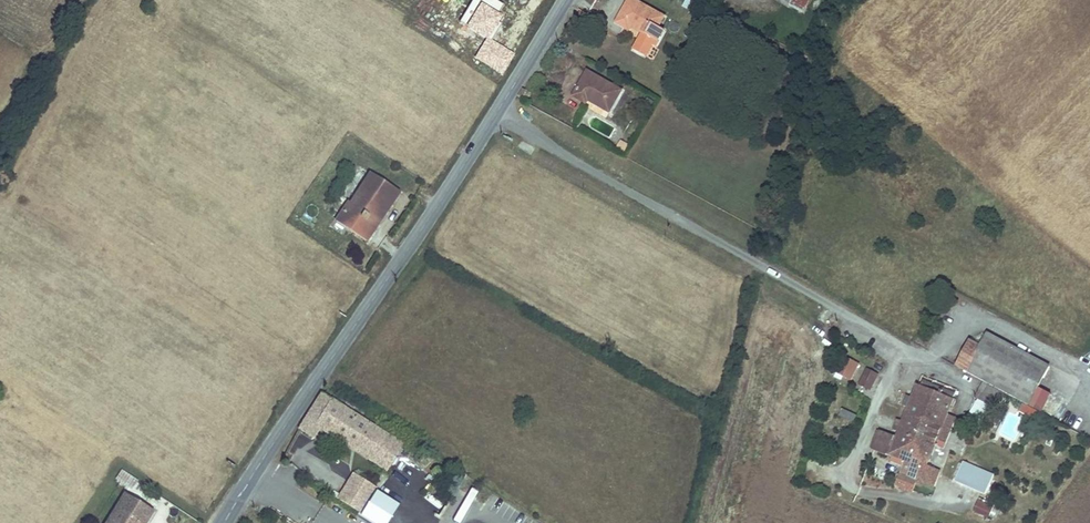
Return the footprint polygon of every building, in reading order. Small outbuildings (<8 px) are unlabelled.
[(503,3),(498,0),(475,0),(473,0),(460,20),(487,37),(475,56),(502,73),(514,54),(491,39),(506,16),(498,11),(503,3)] [(616,20),(626,26),(628,22),(633,24),(646,32),(649,34),(647,38),(643,36),(637,48),(648,55),(655,43),(658,45),(664,34),(656,30),(660,23),(665,14),(641,0),(628,0),(616,20)] [(656,30),(664,34),(668,28),(660,23),(656,30)] [(621,90),(588,71),(572,97),(585,104),(587,99),(608,111),(621,90)] [(531,91),(525,87),(520,95),(526,99),(531,91)] [(348,202),(335,221),(366,242),(400,192),(371,173),(351,203),(348,202)] [(973,341),(958,367),(1025,407),(1049,373),(984,336),(973,341)] [(858,363),(844,356),(838,368),(852,375),(858,363)] [(861,379),(873,385),(879,373),(867,367),(861,379)] [(902,431),(899,437),(883,431),(875,451),(891,458),(892,456),(898,458),(911,463),(916,465),(927,470),(929,464),(937,444),(949,414),(956,395),(921,381),(915,396),(910,394),(906,404),(911,406),(906,420),(902,431)] [(1003,397),(981,385),(973,400),(994,412),(1003,397)] [(301,427),(311,433),(318,423),(335,399),(321,391),(298,425),(301,427)] [(402,442),(335,399),(318,423),(386,467),(402,442)] [(1036,417),(1021,409),(1017,415),(1033,424),(1036,417)] [(840,410),(838,417),(853,423),(856,416),(840,410)] [(945,447),(957,417),(949,414),(937,444),(945,447)] [(906,420),(899,418),(895,428),(902,431),(906,420)] [(875,451),(883,431),(880,429),(872,450),(875,451)] [(968,454),(958,474),(968,479),(978,459),(968,454)] [(911,463),(898,458),(895,465),(909,470),(911,463)] [(978,459),(968,479),(976,482),(986,462),(978,459)] [(927,470),(916,465),(910,478),(920,482),(927,485),(937,489),(944,469),(929,464),(927,470)] [(340,468),(334,480),(344,485),(335,501),(362,515),(376,486),(340,468)] [(135,481),(124,474),(119,482),(130,489),(135,481)] [(116,511),(136,522),(146,522),(152,511),(125,494),(116,511)] [(971,512),(988,521),(995,506),(979,497),(971,512)] [(108,522),(136,522),(116,511),(108,522)] [(375,522),(383,522),(387,517),(381,513),(374,522),(375,522)]
